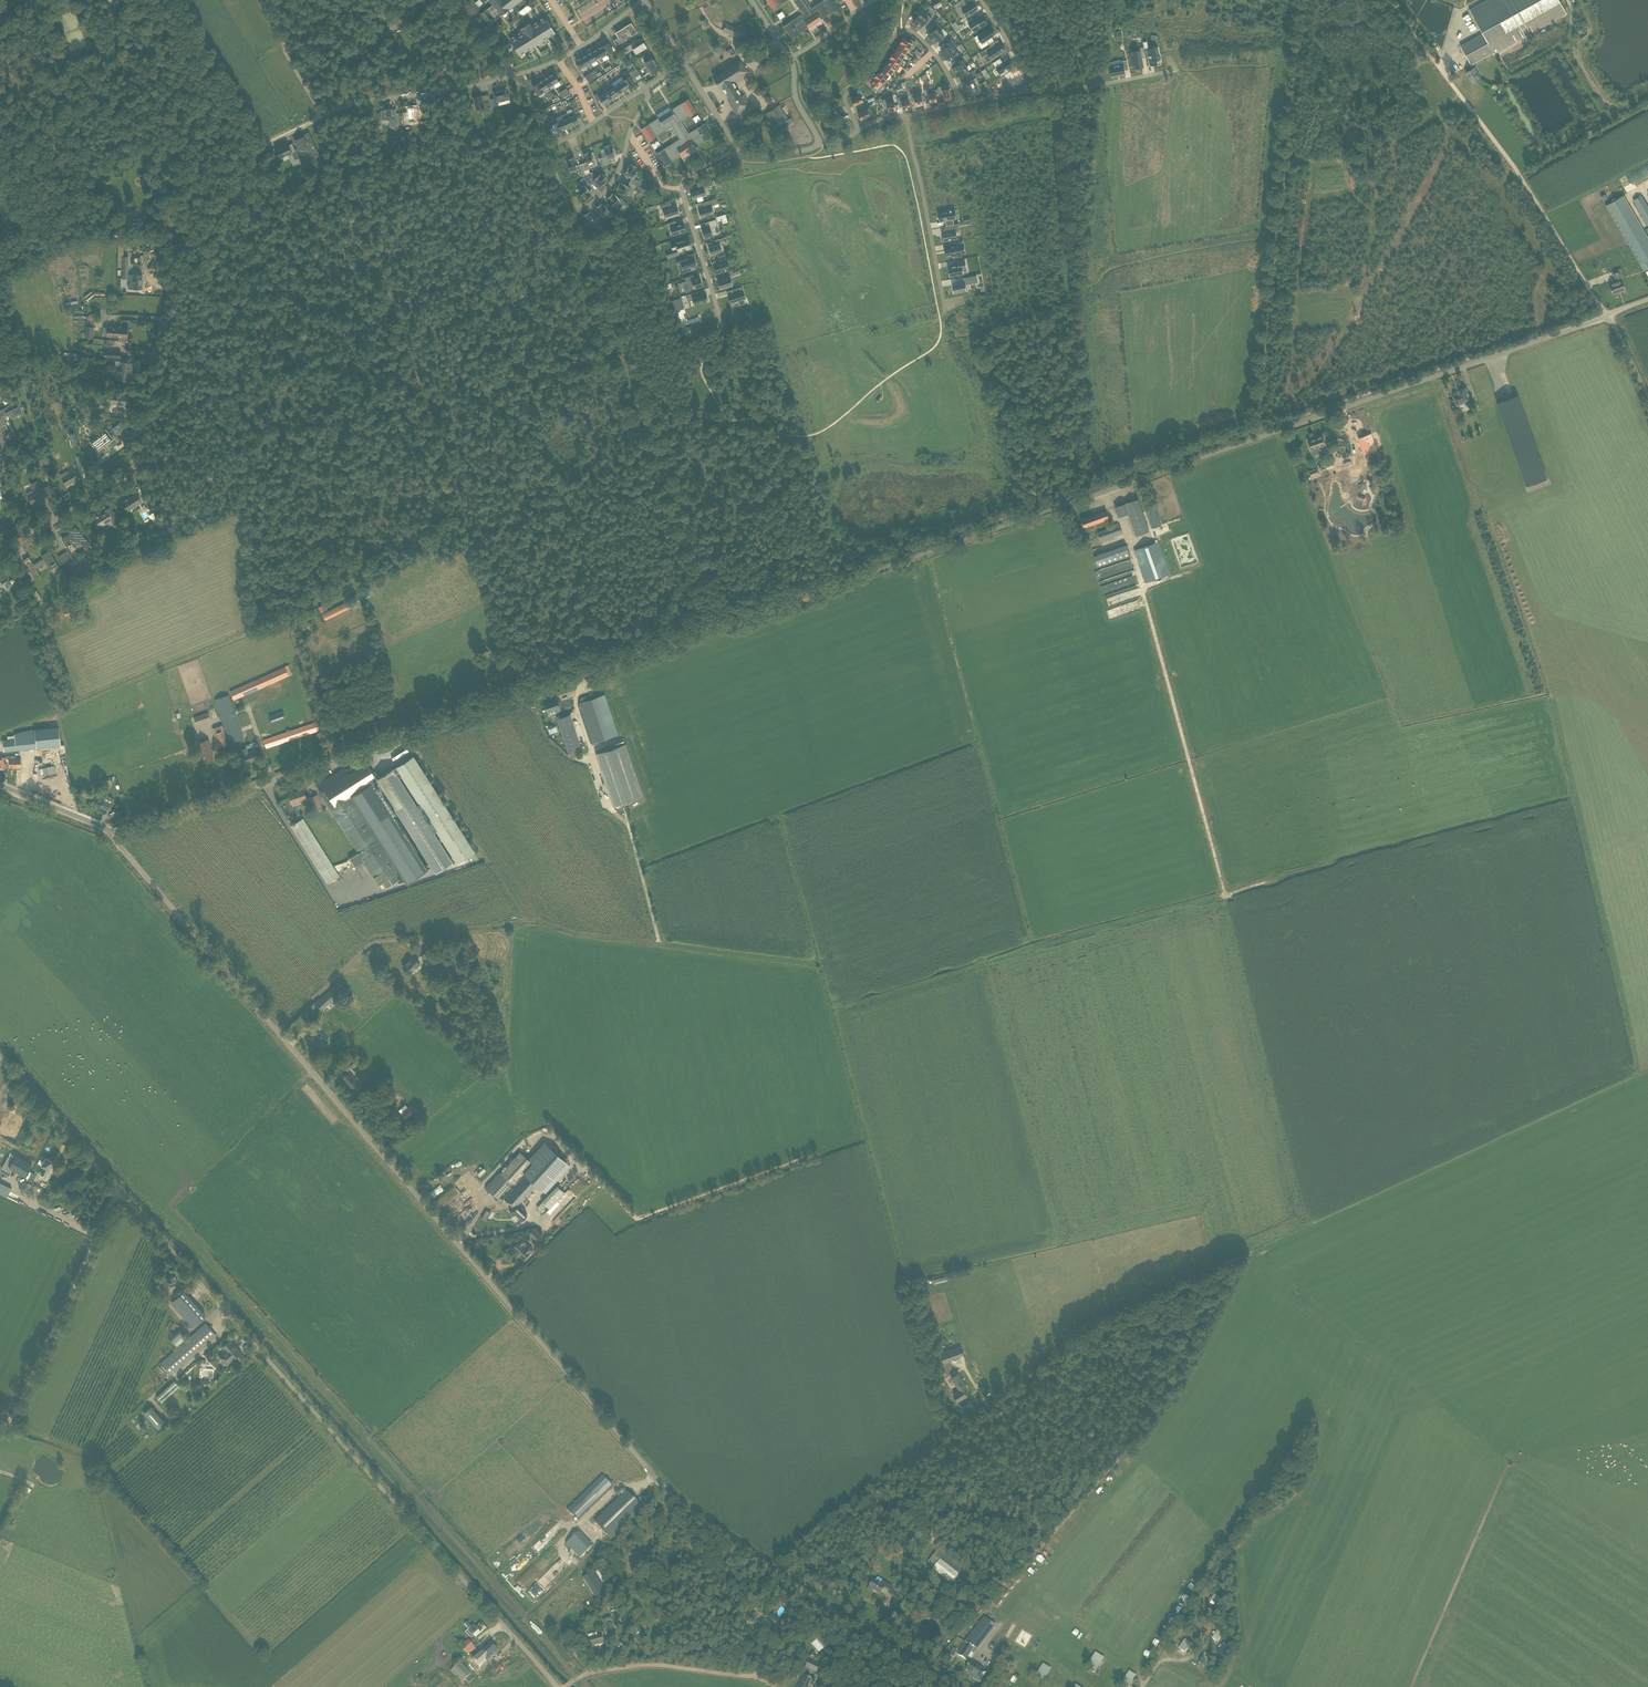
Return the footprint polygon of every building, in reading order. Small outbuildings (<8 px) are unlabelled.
[(493,4),(480,14),(481,14),(489,24),(489,25),(501,15),(510,8),(520,0),(490,0),(493,4)] [(773,9),(780,5),(787,0),(767,0),(773,9)] [(838,8),(833,0),(823,0),(811,8),(806,0),(793,0),(802,14),(791,21),(783,26),(784,26),(792,38),(792,39),(799,34),(809,27),(809,28),(809,27),(821,19),(821,20),(821,19),(831,13),(838,8)] [(1520,30),(1529,25),(1533,32),(1567,13),(1559,0),(1486,0),(1469,9),(1483,33),(1460,46),(1471,64),(1493,52),(1494,54),(1524,37),(1520,30)] [(965,2),(956,7),(957,7),(959,10),(961,13),(964,11),(964,12),(965,14),(965,13),(967,16),(970,14),(978,9),(974,2),(969,6),(968,7),(967,6),(966,4),(965,2)] [(532,9),(528,4),(519,12),(522,16),(532,9)] [(913,23),(915,25),(916,24),(917,25),(925,15),(919,10),(916,14),(918,16),(913,22),(913,23)] [(777,15),(780,19),(785,16),(782,11),(777,15)] [(925,15),(917,25),(920,28),(922,26),(925,23),(927,24),(932,18),(927,13),(926,13),(926,14),(925,15)] [(972,18),(967,21),(974,31),(976,30),(979,28),(982,26),(985,24),(987,23),(985,20),(983,18),(983,17),(981,17),(978,19),(977,18),(976,18),(974,20),(972,18)] [(709,24),(705,18),(700,21),(703,25),(704,27),(709,24)] [(524,52),(528,49),(529,51),(531,49),(530,48),(544,39),(545,40),(547,39),(546,38),(550,35),(551,37),(553,35),(553,34),(555,33),(555,32),(546,19),(544,20),(543,19),(541,20),(542,22),(538,24),(537,23),(535,24),(535,26),(532,27),(530,23),(520,29),(521,29),(523,33),(522,34),(521,33),(519,34),(519,36),(515,38),(515,37),(512,38),(513,40),(511,41),(519,55),(520,55),(522,53),(523,55),(525,53),(524,52)] [(631,23),(615,33),(621,43),(627,39),(624,34),(628,31),(632,36),(637,33),(631,23)] [(736,37),(739,29),(727,23),(723,31),(736,37)] [(928,36),(928,37),(930,39),(931,39),(941,31),(943,29),(938,23),(932,29),(933,30),(929,35),(928,35),(928,36)] [(986,30),(978,35),(981,41),(978,43),(982,49),(990,44),(987,40),(995,35),(990,29),(987,31),(986,30)] [(931,40),(933,43),(934,43),(934,42),(934,43),(935,43),(940,38),(942,40),(946,36),(941,31),(931,39),(932,40),(931,40)] [(900,43),(899,43),(900,43),(908,49),(910,50),(910,51),(911,50),(916,42),(910,38),(908,41),(907,40),(904,38),(903,38),(901,40),(900,43)] [(647,48),(643,42),(638,45),(636,40),(626,46),(629,51),(632,49),(636,54),(647,48)] [(943,50),(941,51),(944,54),(944,55),(955,48),(956,47),(957,46),(952,40),(946,45),(947,47),(943,50)] [(603,46),(607,55),(613,51),(608,43),(603,46)] [(898,46),(897,48),(905,54),(907,51),(908,49),(900,43),(898,46)] [(994,44),(980,53),(982,57),(988,54),(992,59),(1005,51),(1001,44),(996,47),(994,44)] [(597,49),(602,57),(607,55),(603,46),(597,49)] [(1159,47),(1148,49),(1151,65),(1156,64),(1155,60),(1160,59),(1159,53),(1160,53),(1159,47)] [(731,57),(736,55),(732,48),(727,51),(731,57)] [(894,53),(893,53),(902,58),(905,54),(897,48),(894,53)] [(955,48),(944,55),(947,59),(953,55),(955,57),(959,54),(955,48)] [(592,52),(597,60),(602,57),(597,49),(592,52)] [(591,63),(597,60),(592,52),(587,54),(591,63)] [(889,58),(890,58),(900,65),(903,61),(904,60),(902,58),(893,53),(889,58)] [(1141,53),(1130,55),(1131,60),(1132,60),(1134,68),(1143,67),(1141,53)] [(591,63),(587,54),(581,57),(586,66),(591,63)] [(581,69),(586,66),(581,57),(576,60),(581,69)] [(659,69),(652,58),(644,63),(651,74),(659,69)] [(888,61),(886,63),(894,69),(894,70),(896,71),(897,70),(900,65),(890,58),(888,61)] [(1000,58),(993,63),(996,68),(1000,74),(1001,75),(1008,71),(1007,69),(1013,66),(1009,60),(1004,64),(1000,58)] [(953,69),(952,69),(954,72),(955,72),(966,66),(963,59),(958,62),(959,64),(955,67),(953,68),(953,69)] [(1115,69),(1111,70),(1112,77),(1125,75),(1124,66),(1128,66),(1127,60),(1122,61),(1123,64),(1119,65),(1115,65),(1115,69)] [(746,72),(739,62),(714,78),(720,88),(722,87),(731,101),(729,102),(737,114),(749,106),(743,96),(741,98),(730,82),(746,72)] [(631,63),(627,66),(630,72),(635,69),(631,63)] [(886,63),(882,68),(890,75),(892,72),(894,70),(894,69),(886,63)] [(966,66),(955,72),(958,77),(964,73),(966,75),(970,73),(966,66)] [(1474,67),(1466,72),(1473,84),(1481,79),(1474,67)] [(880,71),(878,72),(886,79),(889,75),(890,75),(882,68),(880,71)] [(598,76),(595,70),(590,73),(593,79),(598,76)] [(624,80),(629,88),(634,84),(631,80),(634,78),(630,72),(622,77),(624,80)] [(874,77),(884,85),(888,81),(886,79),(878,72),(874,77)] [(548,76),(553,85),(559,81),(553,73),(548,76)] [(548,88),(553,85),(548,76),(543,80),(548,88)] [(873,78),(870,82),(874,85),(873,87),(872,88),(877,93),(882,87),(884,85),(874,77),(873,78)] [(966,84),(962,86),(964,90),(964,91),(976,86),(976,85),(974,80),(973,79),(968,81),(969,83),(966,84)] [(543,91),(548,88),(543,80),(538,83),(543,91)] [(624,91),(629,88),(624,80),(619,83),(624,91)] [(543,91),(538,83),(533,86),(536,92),(533,93),(537,99),(540,97),(538,95),(543,91)] [(614,86),(619,94),(624,91),(619,83),(614,86)] [(607,87),(614,98),(619,94),(614,86),(612,84),(607,87)] [(964,91),(964,92),(965,95),(966,95),(973,92),(974,95),(982,92),(979,85),(978,84),(977,85),(976,85),(976,86),(964,91),(965,91),(964,91)] [(942,86),(938,87),(938,89),(940,95),(943,94),(944,97),(945,100),(953,98),(950,88),(943,90),(942,86)] [(609,101),(614,98),(607,87),(607,88),(602,91),(604,93),(609,101)] [(570,94),(566,88),(560,92),(563,98),(570,94)] [(929,88),(924,89),(925,95),(925,94),(926,97),(930,96),(931,103),(938,102),(937,99),(936,92),(935,89),(929,90),(929,88)] [(505,100),(510,99),(510,97),(509,93),(507,94),(506,90),(493,93),(494,98),(490,99),(492,107),(499,105),(498,102),(501,101),(505,100)] [(921,92),(911,94),(912,101),(916,100),(917,106),(923,105),(921,92)] [(609,101),(604,93),(599,96),(597,94),(594,96),(597,102),(600,100),(604,105),(609,101)] [(860,94),(851,98),(854,105),(863,101),(863,100),(860,94)] [(477,109),(490,106),(488,99),(483,101),(482,96),(482,95),(473,97),(476,109),(477,109)] [(907,96),(897,98),(898,105),(900,104),(902,104),(903,110),(910,108),(907,96)] [(696,112),(688,99),(641,129),(649,142),(668,129),(675,140),(656,153),(664,165),(711,136),(703,123),(688,133),(680,122),(696,112)] [(887,99),(882,99),(884,106),(887,106),(888,111),(895,110),(893,100),(889,101),(887,101),(887,99)] [(794,122),(791,117),(788,119),(779,105),(764,115),(773,129),(775,127),(779,132),(794,122)] [(404,119),(400,119),(401,124),(404,123),(404,124),(410,124),(409,121),(416,121),(415,117),(419,116),(423,116),(423,110),(418,110),(418,108),(414,109),(414,107),(407,108),(408,112),(403,112),(404,119)] [(865,109),(857,112),(861,120),(870,116),(869,115),(866,108),(865,109)] [(398,125),(396,109),(383,110),(380,111),(382,120),(390,119),(390,118),(391,118),(392,126),(398,125)] [(568,114),(573,126),(578,123),(573,112),(568,114)] [(567,128),(573,126),(568,114),(567,113),(562,116),(563,119),(567,128)] [(698,115),(692,118),(695,123),(701,119),(698,115)] [(557,121),(558,121),(557,118),(547,122),(550,129),(553,127),(555,133),(561,130),(557,121)] [(563,119),(558,121),(557,121),(561,130),(567,128),(563,119)] [(495,120),(489,122),(490,128),(490,130),(497,128),(495,120)] [(1593,124),(1586,128),(1589,135),(1601,128),(1597,122),(1593,124)] [(305,140),(303,136),(294,141),(299,150),(307,145),(312,156),(319,153),(311,137),(305,140)] [(288,144),(276,149),(280,158),(292,152),(288,144)] [(615,156),(611,145),(610,144),(604,147),(604,148),(607,156),(599,159),(602,166),(610,163),(608,158),(614,156),(615,156)] [(595,165),(591,152),(589,153),(589,152),(583,154),(586,162),(581,164),(584,171),(589,169),(588,168),(595,165)] [(584,171),(581,164),(576,166),(574,158),(568,160),(568,161),(566,161),(570,172),(577,169),(579,175),(585,173),(584,171)] [(636,175),(634,174),(637,168),(636,168),(637,167),(630,164),(630,165),(629,165),(625,175),(631,178),(629,182),(632,183),(636,185),(638,181),(634,179),(636,175)] [(606,180),(606,179),(607,179),(603,173),(602,174),(601,174),(596,178),(595,176),(591,178),(588,175),(585,178),(589,184),(593,181),(597,187),(606,180)] [(591,192),(586,187),(589,184),(585,178),(584,177),(580,180),(583,184),(577,189),(584,197),(585,197),(586,198),(591,194),(590,193),(591,192)] [(634,190),(636,185),(632,183),(629,182),(628,186),(621,183),(619,183),(617,189),(618,190),(621,192),(630,196),(633,189),(634,190)] [(706,195),(704,187),(690,191),(690,193),(690,195),(691,195),(693,199),(694,199),(694,200),(696,199),(696,198),(706,195)] [(613,193),(608,198),(609,199),(608,199),(613,204),(610,208),(615,213),(616,213),(619,215),(622,212),(619,209),(618,209),(624,204),(619,199),(614,194),(613,193)] [(1641,195),(1633,200),(1647,226),(1647,206),(1641,195)] [(1623,196),(1606,206),(1644,270),(1647,268),(1647,238),(1623,196)] [(671,202),(661,206),(662,211),(663,210),(665,217),(679,212),(677,206),(672,207),(671,202)] [(604,217),(610,213),(604,204),(602,205),(602,204),(597,207),(601,214),(597,217),(601,223),(606,220),(604,217)] [(712,205),(710,206),(709,204),(703,206),(703,208),(698,210),(700,217),(714,213),(712,205)] [(950,210),(939,213),(940,221),(944,221),(944,220),(946,219),(947,226),(954,224),(953,219),(957,218),(955,209),(952,210),(952,209),(950,209),(950,210)] [(142,217),(137,217),(136,217),(135,212),(128,213),(129,219),(131,218),(132,226),(133,226),(134,228),(146,226),(145,217),(142,218),(142,217)] [(601,223),(597,217),(593,220),(588,213),(583,216),(584,217),(582,218),(590,229),(596,225),(598,228),(602,225),(601,223)] [(706,227),(701,228),(704,238),(715,235),(713,227),(717,225),(715,219),(705,223),(706,227)] [(676,220),(669,222),(670,227),(673,226),(675,233),(679,231),(680,233),(686,231),(683,224),(680,225),(680,224),(677,225),(676,220)] [(948,232),(943,233),(944,241),(958,238),(955,224),(954,224),(947,226),(946,226),(947,226),(948,232)] [(691,248),(688,239),(671,244),(673,249),(677,248),(678,251),(691,248)] [(951,248),(946,250),(947,256),(952,255),(953,257),(962,255),(961,253),(965,253),(964,244),(957,245),(956,242),(950,243),(951,248)] [(720,243),(708,247),(711,254),(722,251),(720,243)] [(669,254),(666,255),(668,260),(677,257),(676,252),(669,254)] [(676,259),(677,263),(680,262),(683,270),(694,266),(696,265),(694,257),(688,259),(687,255),(676,259)] [(729,270),(725,258),(720,260),(720,262),(713,264),(715,274),(729,270)] [(953,266),(949,267),(951,276),(964,273),(963,269),(966,268),(965,260),(958,261),(958,265),(956,266),(956,265),(953,265),(953,266)] [(1621,277),(1619,271),(1613,273),(1615,280),(1621,277)] [(128,289),(138,289),(142,289),(142,274),(139,274),(130,274),(130,276),(130,278),(130,283),(128,283),(128,289)] [(703,286),(700,277),(693,279),(692,276),(685,278),(686,281),(682,282),(685,292),(686,291),(686,292),(690,291),(690,290),(703,286)] [(964,283),(952,285),(954,293),(967,291),(966,285),(978,282),(977,276),(963,278),(964,283)] [(732,285),(730,278),(729,278),(729,277),(718,280),(719,283),(718,283),(720,289),(732,285)] [(1625,290),(1623,285),(1621,279),(1614,281),(1609,283),(1613,294),(1625,290)] [(728,295),(730,303),(733,302),(737,301),(738,300),(738,301),(739,304),(739,305),(745,303),(745,302),(744,299),(745,298),(743,291),(742,291),(740,287),(731,290),(732,294),(731,295),(728,295)] [(87,301),(94,295),(91,291),(84,297),(87,301)] [(698,291),(686,295),(688,300),(693,299),(695,304),(707,301),(707,299),(708,299),(707,295),(705,295),(704,293),(699,294),(698,291)] [(679,298),(671,300),(674,311),(684,308),(681,298),(679,298)] [(86,325),(85,338),(93,338),(94,325),(86,325)] [(111,337),(119,337),(119,328),(107,327),(107,336),(111,337)] [(119,328),(119,337),(118,341),(128,342),(128,328),(119,328)] [(116,362),(115,366),(119,366),(118,371),(117,371),(116,379),(120,379),(125,380),(131,381),(132,376),(130,376),(132,363),(126,363),(122,362),(120,362),(116,362)] [(1469,398),(1465,388),(1458,390),(1459,394),(1453,397),(1457,406),(1467,402),(1466,400),(1469,398)] [(129,396),(124,396),(111,395),(110,404),(123,405),(128,405),(129,396)] [(1547,479),(1518,395),(1497,402),(1527,486),(1547,479)] [(21,408),(18,401),(5,406),(6,407),(0,410),(0,430),(2,435),(9,432),(3,418),(10,415),(11,418),(23,413),(21,408)] [(127,427),(121,420),(112,428),(117,434),(127,427)] [(106,429),(90,442),(94,447),(98,451),(103,448),(101,446),(107,441),(109,443),(113,439),(110,435),(106,429)] [(69,434),(72,447),(79,446),(76,432),(69,434)] [(1358,438),(1360,443),(1364,455),(1377,450),(1373,438),(1371,433),(1358,438)] [(1322,435),(1307,440),(1309,446),(1313,456),(1323,452),(1321,446),(1326,444),(1322,435)] [(39,459),(40,465),(50,463),(48,457),(39,459)] [(1310,471),(1313,478),(1321,475),(1318,468),(1310,471)] [(73,469),(61,476),(67,485),(72,482),(73,483),(79,479),(73,469)] [(1320,477),(1334,515),(1340,532),(1342,531),(1344,537),(1356,532),(1354,527),(1356,526),(1350,509),(1337,471),(1320,477)] [(45,499),(43,494),(41,489),(41,490),(37,481),(30,484),(33,489),(26,492),(32,504),(39,500),(39,502),(45,499)] [(48,486),(44,488),(48,497),(53,495),(48,486)] [(129,498),(122,502),(125,507),(127,509),(128,511),(142,502),(140,499),(137,495),(130,499),(129,498)] [(1116,507),(1117,512),(1119,517),(1129,514),(1137,536),(1150,531),(1139,504),(1138,499),(1116,507)] [(95,518),(98,523),(100,527),(111,521),(113,524),(119,520),(114,511),(111,507),(106,510),(106,511),(95,518)] [(1106,510),(1081,519),(1083,524),(1084,528),(1085,528),(1086,531),(1095,528),(1094,525),(1109,519),(1108,515),(1106,510)] [(1170,529),(1168,521),(1161,524),(1164,531),(1170,529)] [(1097,532),(1101,541),(1123,533),(1119,524),(1118,524),(1117,523),(1111,525),(1112,527),(1097,532)] [(149,539),(158,533),(154,527),(151,529),(152,530),(145,534),(149,539)] [(90,543),(76,528),(69,532),(70,534),(62,539),(67,547),(71,545),(70,544),(72,543),(77,549),(83,545),(88,551),(93,548),(90,543)] [(1170,574),(1158,541),(1134,549),(1145,582),(1170,574)] [(1126,544),(1094,555),(1098,566),(1130,556),(1126,544)] [(56,562),(51,554),(48,549),(47,550),(48,552),(42,556),(44,559),(34,565),(29,557),(23,560),(26,565),(35,580),(40,577),(35,568),(45,563),(47,567),(49,567),(50,570),(58,565),(56,562)] [(74,559),(69,551),(62,555),(67,563),(74,559)] [(0,591),(1,590),(2,590),(2,589),(2,588),(2,587),(5,585),(7,589),(10,586),(11,587),(18,582),(13,575),(8,578),(6,575),(1,579),(0,577),(0,591)] [(1101,586),(1104,596),(1113,593),(1110,583),(1101,586)] [(366,589),(351,596),(354,604),(375,594),(371,587),(366,589)] [(1109,606),(1140,598),(1138,590),(1107,598),(1109,606)] [(348,602),(322,614),(325,619),(350,607),(348,602)] [(66,616),(78,609),(74,603),(62,609),(66,616)] [(1110,618),(1132,613),(1130,604),(1108,610),(1110,618)] [(288,665),(230,691),(234,700),(292,674),(288,665)] [(506,675),(506,674),(504,670),(504,669),(490,674),(492,680),(506,675)] [(243,738),(228,694),(215,699),(230,743),(243,738)] [(579,703),(581,708),(593,743),(618,734),(606,700),(604,694),(579,703)] [(556,699),(545,703),(548,712),(548,714),(560,710),(556,699)] [(283,711),(269,716),(272,724),(286,719),(283,711)] [(208,712),(194,717),(196,725),(210,720),(208,712)] [(560,728),(568,752),(581,748),(573,724),(571,720),(570,715),(557,719),(559,724),(560,728)] [(266,748),(321,729),(319,721),(290,731),(289,729),(286,730),(287,732),(263,740),(266,748)] [(6,740),(3,740),(5,751),(61,745),(59,727),(38,729),(35,730),(30,730),(21,732),(17,733),(17,737),(16,737),(16,739),(6,740)] [(219,747),(228,743),(224,730),(214,734),(219,747)] [(214,760),(212,755),(211,752),(213,751),(208,738),(197,742),(201,753),(202,753),(204,757),(206,763),(214,760)] [(643,795),(625,743),(596,753),(614,805),(643,795)] [(251,761),(259,758),(256,750),(248,753),(246,748),(242,750),(244,754),(243,754),(246,763),(251,761)] [(434,831),(436,830),(457,862),(475,851),(414,755),(376,779),(377,780),(379,783),(380,786),(436,872),(453,861),(434,831)] [(13,768),(21,767),(21,758),(6,758),(6,767),(9,767),(9,773),(13,773),(13,768)] [(400,872),(369,824),(372,822),(354,794),(356,792),(371,784),(377,780),(376,779),(366,763),(345,776),(341,770),(320,783),(317,785),(321,791),(320,792),(358,851),(348,858),(354,867),(363,861),(379,885),(382,883),(386,888),(400,879),(397,874),(400,872)] [(45,775),(57,772),(55,764),(43,768),(45,775)] [(356,792),(354,794),(372,822),(369,824),(400,872),(397,874),(400,879),(402,877),(406,883),(427,870),(416,852),(417,851),(396,818),(395,819),(376,788),(374,786),(379,783),(377,780),(371,784),(356,792)] [(288,795),(290,801),(291,805),(307,800),(303,789),(296,791),(297,793),(289,796),(289,795),(288,795)] [(318,794),(310,796),(315,811),(323,808),(318,794)] [(94,796),(93,798),(91,804),(100,808),(101,807),(109,811),(112,804),(103,800),(104,799),(94,796)] [(421,955),(430,964),(439,956),(431,947),(429,950),(428,949),(421,955)] [(413,957),(403,966),(410,974),(420,964),(413,957)] [(320,999),(316,1002),(318,1005),(322,1002),(324,1003),(326,1006),(339,993),(343,997),(348,992),(342,986),(339,982),(320,999)] [(311,1026),(305,1030),(309,1035),(308,1035),(316,1046),(317,1045),(320,1049),(329,1042),(323,1034),(319,1037),(317,1035),(314,1030),(315,1030),(311,1026)] [(352,1059),(344,1066),(347,1071),(356,1063),(352,1059)] [(357,1086),(361,1083),(358,1079),(356,1081),(349,1072),(343,1077),(352,1088),(356,1084),(357,1086)] [(387,1103),(395,1096),(392,1092),(384,1099),(387,1103)] [(399,1110),(406,1118),(413,1112),(405,1104),(399,1110)] [(0,1121),(0,1133),(6,1121),(17,1126),(15,1130),(19,1131),(21,1128),(23,1124),(24,1123),(23,1123),(23,1121),(4,1112),(0,1121)] [(544,1191),(569,1164),(544,1141),(528,1159),(532,1163),(524,1173),(525,1174),(531,1179),(537,1185),(544,1191)] [(500,1174),(512,1185),(524,1173),(532,1163),(528,1159),(520,1152),(500,1174)] [(8,1156),(1,1169),(9,1173),(12,1169),(25,1176),(32,1164),(16,1155),(14,1159),(8,1156)] [(41,1174),(45,1176),(53,1161),(46,1157),(42,1165),(44,1167),(41,1174)] [(500,1174),(499,1173),(486,1187),(499,1200),(512,1185),(500,1174)] [(524,1199),(537,1185),(531,1179),(525,1174),(503,1198),(514,1207),(518,1204),(523,1198),(524,1199)] [(20,1179),(18,1186),(29,1190),(31,1183),(20,1179)] [(545,1197),(541,1201),(542,1202),(546,1206),(549,1208),(553,1204),(545,1197)] [(514,1207),(510,1212),(514,1215),(515,1214),(522,1220),(526,1216),(527,1214),(523,1211),(525,1210),(521,1206),(519,1208),(518,1206),(519,1205),(518,1204),(514,1207)] [(540,1234),(534,1228),(529,1233),(535,1239),(540,1234)] [(525,1242),(522,1238),(512,1247),(524,1258),(533,1249),(528,1243),(524,1247),(522,1245),(525,1242)] [(172,1276),(171,1275),(168,1278),(167,1276),(159,1283),(160,1284),(157,1286),(157,1287),(160,1291),(161,1291),(164,1288),(164,1289),(169,1284),(171,1287),(174,1285),(173,1283),(175,1281),(175,1280),(174,1277),(172,1276)] [(174,1301),(171,1303),(178,1310),(177,1310),(186,1320),(189,1317),(193,1320),(200,1313),(196,1309),(182,1293),(174,1301)] [(209,1322),(217,1314),(202,1298),(194,1305),(209,1322)] [(161,1362),(171,1374),(216,1335),(206,1323),(161,1362)] [(180,1329),(169,1338),(177,1347),(187,1338),(180,1329)] [(235,1349),(237,1347),(230,1340),(222,1346),(226,1351),(219,1357),(226,1365),(233,1359),(236,1356),(240,1361),(244,1357),(240,1353),(241,1352),(240,1353),(237,1349),(236,1351),(235,1349)] [(961,1346),(941,1353),(944,1363),(950,1361),(950,1360),(964,1355),(961,1346)] [(968,1396),(965,1391),(961,1386),(964,1384),(957,1373),(951,1377),(960,1390),(953,1394),(958,1401),(963,1397),(964,1398),(968,1396)] [(175,1380),(157,1396),(163,1402),(180,1386),(175,1380)] [(166,1423),(151,1406),(143,1413),(158,1430),(166,1423)] [(567,1510),(578,1521),(613,1487),(602,1476),(567,1510)] [(611,1538),(638,1512),(641,1515),(645,1510),(623,1488),(619,1492),(623,1496),(597,1522),(611,1538)] [(541,1539),(545,1544),(556,1534),(552,1530),(541,1539)] [(567,1544),(580,1559),(594,1546),(581,1531),(567,1544)] [(958,1574),(960,1570),(940,1554),(930,1566),(934,1569),(933,1569),(951,1583),(958,1574)] [(583,1578),(598,1602),(609,1595),(595,1571),(583,1578)] [(550,1581),(547,1578),(549,1576),(546,1573),(539,1581),(542,1584),(543,1582),(546,1585),(550,1581)] [(870,1588),(881,1595),(887,1584),(883,1581),(881,1584),(874,1580),(868,1590),(869,1590),(870,1588)] [(896,1597),(899,1586),(894,1584),(893,1588),(891,1595),(896,1597)] [(1187,1600),(1190,1595),(1184,1591),(1181,1596),(1187,1600)] [(1214,1594),(1211,1599),(1221,1605),(1224,1600),(1214,1594)] [(773,1625),(764,1619),(770,1611),(759,1603),(754,1609),(758,1612),(751,1622),(754,1624),(756,1621),(760,1624),(760,1623),(769,1629),(773,1625)] [(604,1625),(613,1622),(611,1616),(603,1619),(604,1625)] [(962,1645),(957,1653),(966,1659),(974,1647),(976,1649),(994,1625),(983,1617),(962,1645)] [(634,1619),(628,1623),(635,1635),(641,1631),(634,1619)] [(615,1637),(612,1624),(606,1625),(609,1639),(615,1637)] [(1218,1629),(1212,1638),(1218,1642),(1224,1633),(1218,1629)] [(602,1635),(597,1636),(596,1633),(588,1635),(589,1638),(591,1647),(604,1643),(602,1635)] [(773,1642),(777,1637),(771,1633),(767,1638),(773,1642)] [(816,1638),(811,1643),(819,1651),(824,1646),(816,1638)] [(1185,1639),(1178,1648),(1183,1652),(1190,1643),(1185,1639)] [(461,1647),(467,1654),(475,1647),(468,1640),(461,1647)] [(486,1646),(472,1659),(479,1668),(494,1654),(498,1650),(490,1642),(486,1646)] [(1224,1643),(1218,1653),(1224,1656),(1230,1646),(1224,1643)] [(1104,1658),(1095,1652),(1086,1667),(1094,1673),(1104,1658)] [(1205,1652),(1199,1662),(1204,1665),(1210,1656),(1205,1652)] [(816,1672),(819,1666),(809,1661),(806,1667),(816,1672)] [(986,1672),(971,1662),(966,1670),(972,1673),(970,1676),(980,1683),(986,1672)] [(471,1674),(460,1663),(451,1671),(462,1683),(471,1674)] [(1050,1668),(1043,1664),(1036,1674),(1043,1679),(1050,1668)] [(493,1671),(497,1675),(504,1669),(500,1665),(493,1671)] [(1136,1675),(1129,1671),(1119,1686),(1128,1686),(1136,1675)] [(814,1680),(805,1675),(803,1679),(802,1678),(798,1686),(810,1686),(814,1680)]
